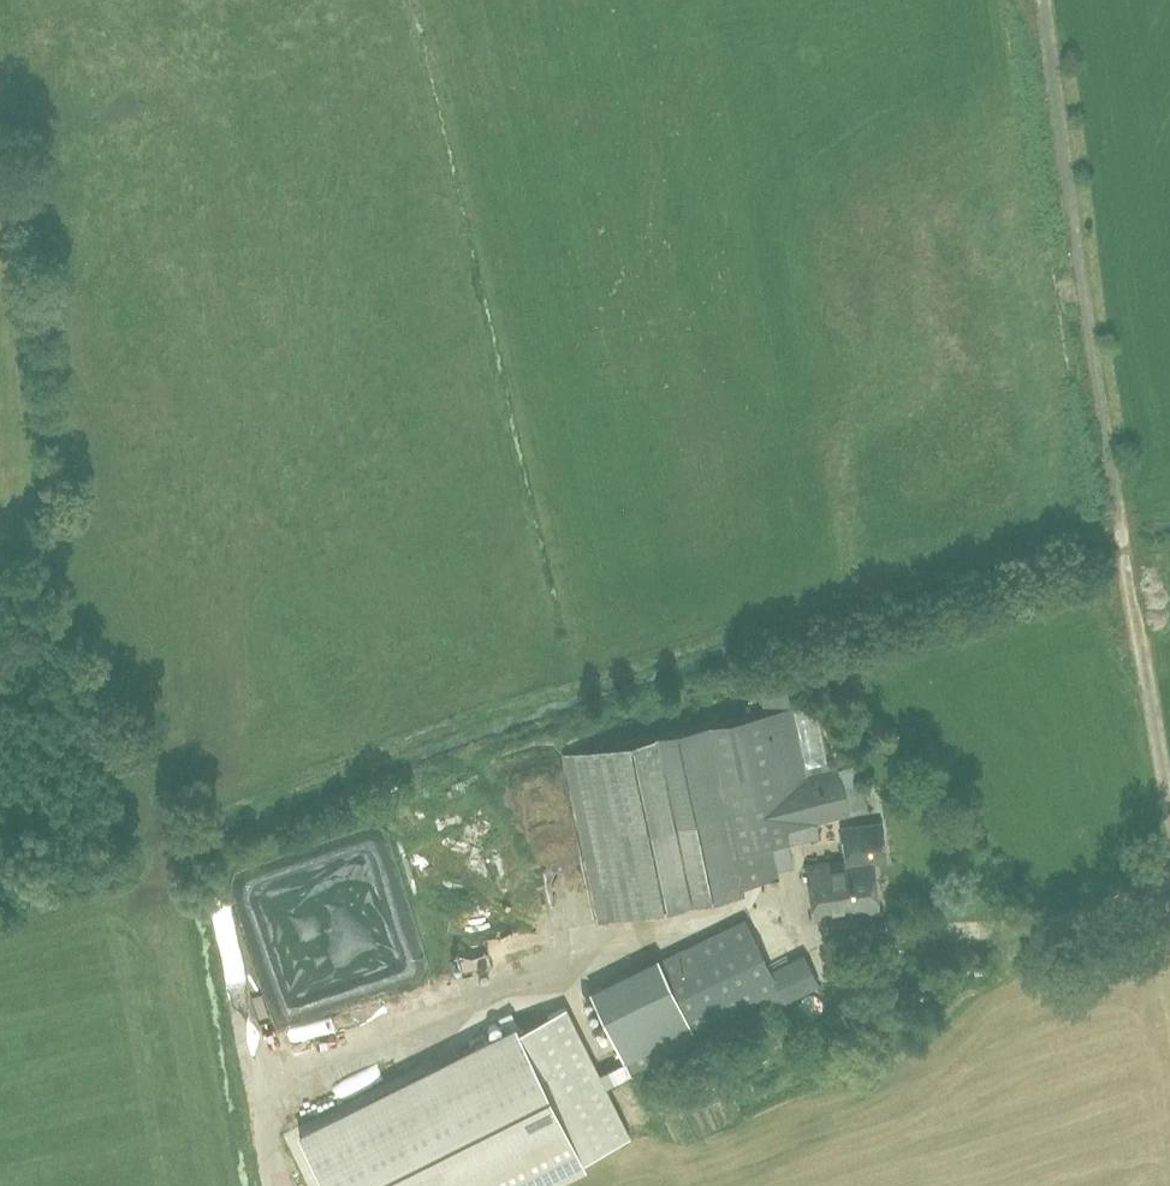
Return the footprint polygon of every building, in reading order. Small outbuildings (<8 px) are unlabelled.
[(804,772),(789,703),(566,751),(597,918),(743,888),(742,881),(770,875),(763,843),(785,838),(785,839),(782,825),(815,818),(849,811),(840,765),(804,772)] [(815,818),(782,825),(785,839),(788,838),(802,835),(818,832),(815,818)] [(871,860),(884,858),(881,833),(844,838),(847,861),(807,866),(813,918),(878,910),(871,860)] [(590,994),(622,1061),(777,987),(784,1001),(819,984),(804,954),(770,970),(745,920),(590,994)] [(628,1134),(564,1007),(522,1028),(521,1026),(303,1133),(329,1185),(523,1185),(585,1155),(628,1134)]
